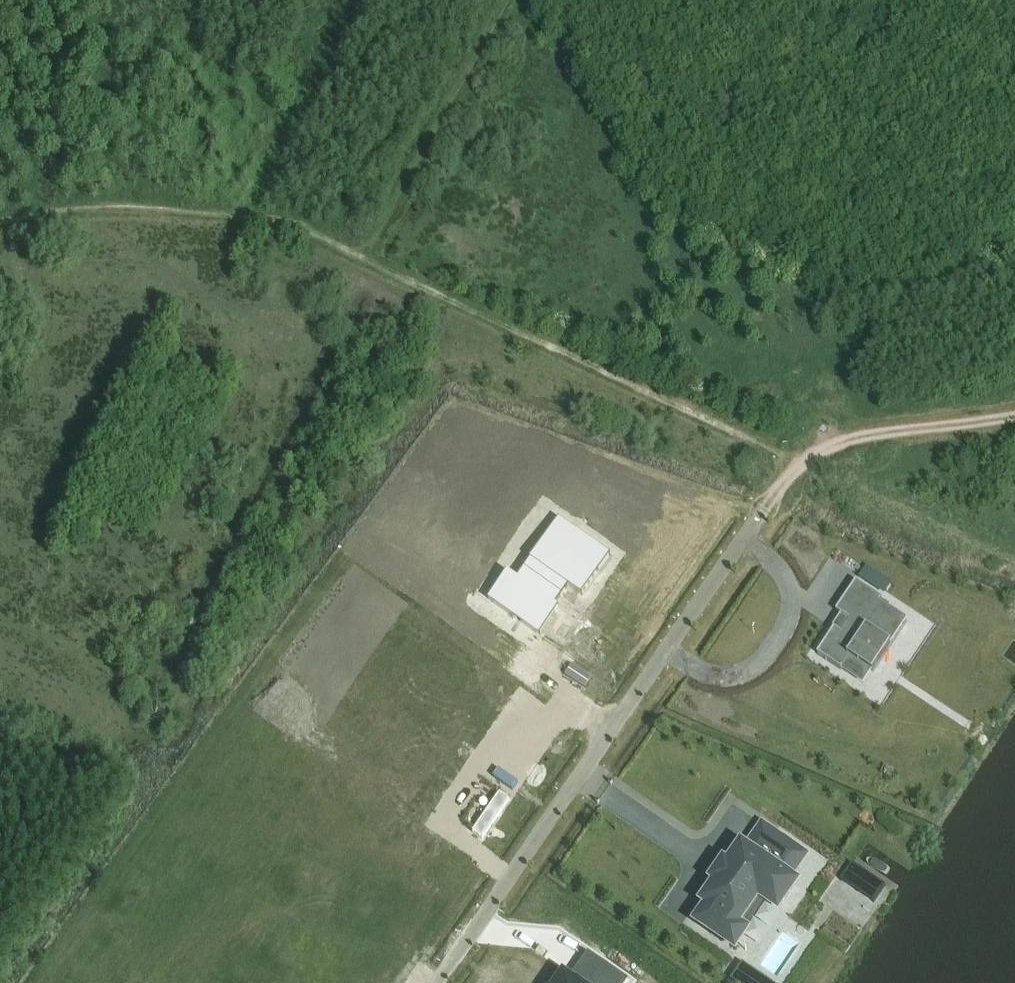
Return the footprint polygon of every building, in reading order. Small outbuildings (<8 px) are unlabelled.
[(507,573),(488,600),(541,636),(560,609),(555,606),(568,587),(582,597),(611,556),(560,520),(531,561),(532,561),(518,580),(507,573)] [(835,627),(819,652),(841,667),(850,654),(873,669),(907,617),(880,599),(882,596),(864,584),(856,579),(836,608),(842,612),(844,614),(850,617),(841,631),(835,627)] [(565,675),(585,687),(591,677),(572,664),(565,675)] [(883,766),(879,776),(890,781),(894,771),(883,766)] [(708,904),(697,921),(735,947),(746,930),(738,925),(758,895),(778,909),(796,882),(789,877),(805,854),(774,833),(758,856),(742,845),(728,865),(724,862),(713,878),(717,881),(703,901),(708,904)] [(626,980),(606,965),(594,982),(624,982),(626,980)] [(558,982),(577,982),(564,974),(558,982)]
